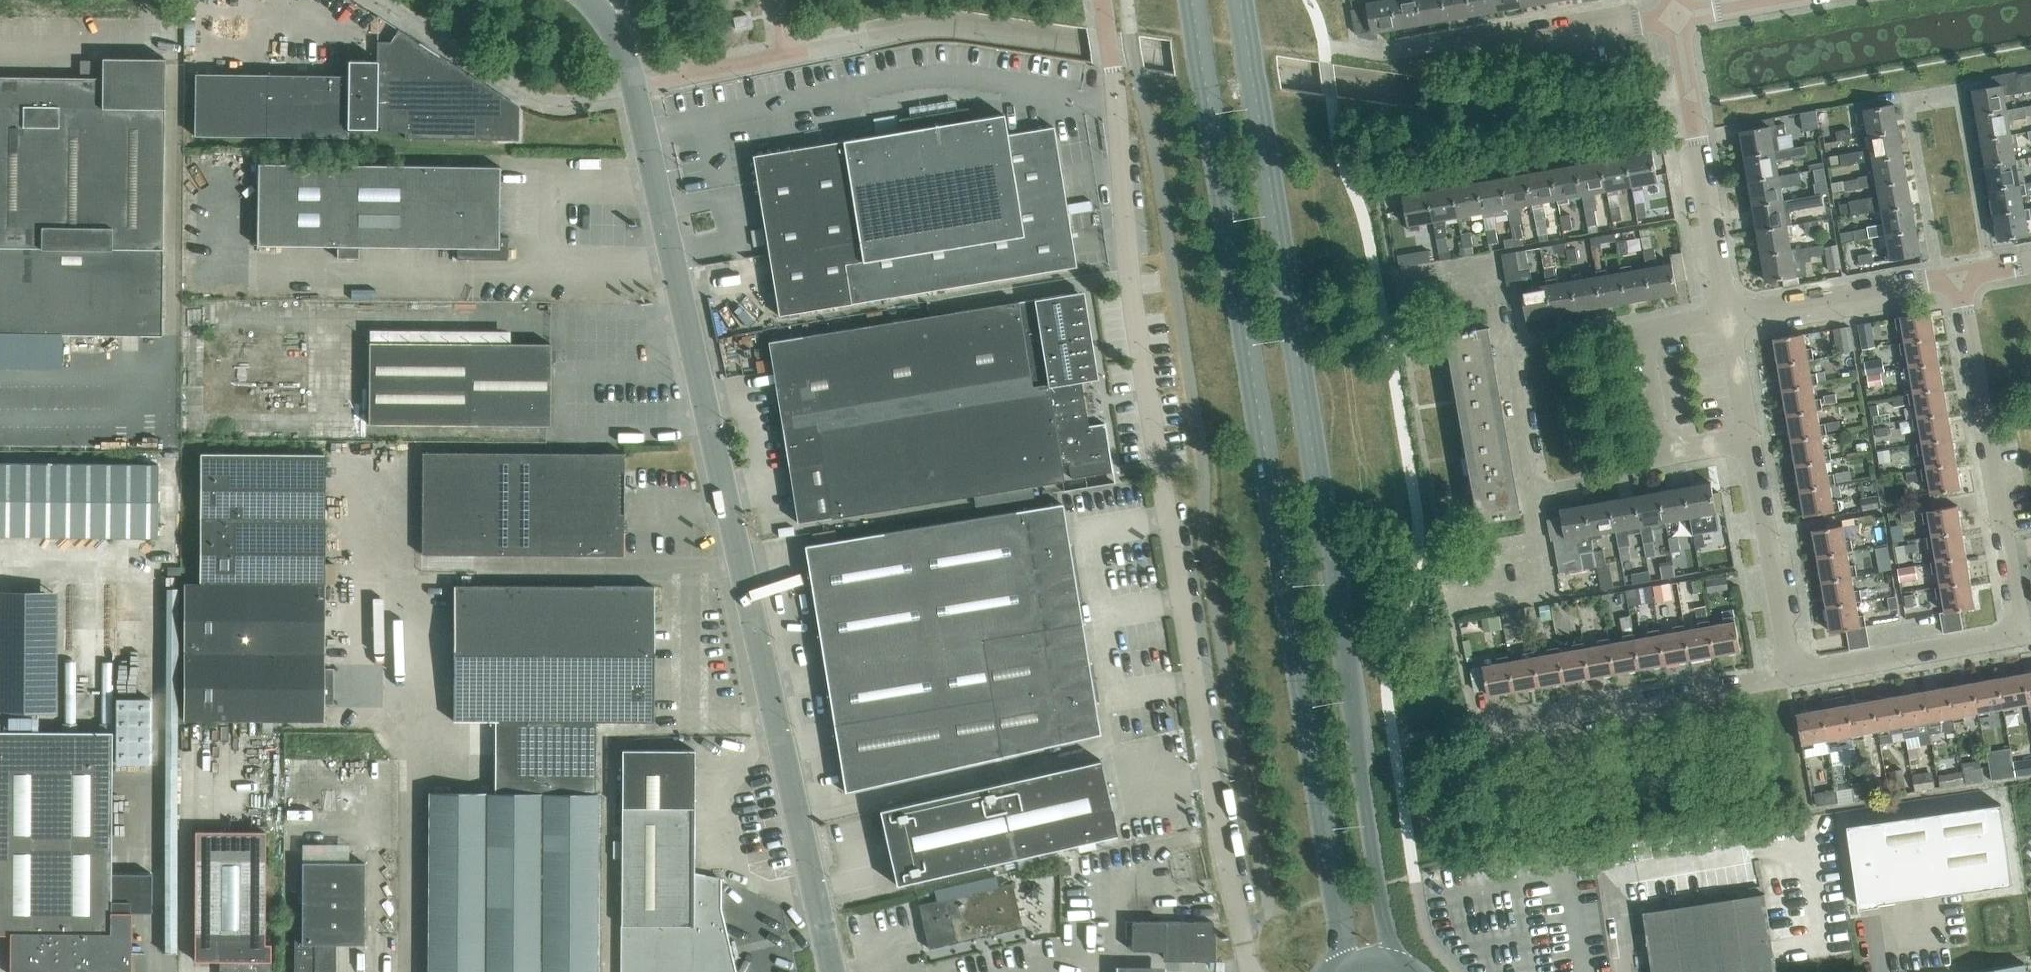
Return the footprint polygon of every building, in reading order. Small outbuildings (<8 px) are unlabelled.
[(1368,6),(1353,9),(1357,34),(1398,27),(1393,0),(1367,0),(1368,6)] [(1419,0),(1393,0),(1398,27),(1423,23),(1419,0)] [(1445,0),(1419,0),(1423,23),(1448,18),(1445,0)] [(1448,18),(1473,14),(1470,0),(1445,0),(1448,18)] [(1473,14),(1497,10),(1496,0),(1470,0),(1473,14)] [(1497,10),(1522,5),(1521,0),(1496,0),(1497,10)] [(750,26),(747,15),(733,18),(736,29),(750,26)] [(518,139),(518,105),(439,54),(419,42),(398,29),(391,41),(376,41),(376,61),(334,61),(334,74),(193,74),(193,136),(346,136),(346,129),(380,130),(380,131),(405,132),(405,138),(497,139),(518,139)] [(164,106),(165,58),(102,57),(102,77),(0,76),(0,333),(161,335),(164,106)] [(1973,89),(1977,115),(2007,109),(2005,95),(2030,91),(2030,71),(2017,73),(2019,81),(1973,89)] [(1864,135),(1869,134),(1899,129),(1894,103),(1864,109),(1867,123),(1862,124),(1864,135)] [(2014,119),(2027,117),(2027,115),(2030,114),(2030,105),(2007,109),(1977,115),(1982,140),(2012,134),(2009,120),(2014,119)] [(899,119),(901,131),(843,142),(753,156),(755,168),(735,171),(738,194),(758,191),(778,316),(1076,266),(1053,126),(1007,134),(1003,114),(995,115),(970,119),(968,108),(921,115),(899,119)] [(1800,112),(1803,129),(1819,127),(1816,109),(1800,112)] [(1785,123),(1741,130),(1745,156),(1775,150),(1773,136),(1787,134),(1785,123)] [(1852,138),(1850,128),(1836,130),(1838,140),(1852,138)] [(1903,153),(1899,129),(1869,134),(1871,148),(1840,154),(1842,162),(1842,165),(1873,159),(1903,153)] [(2018,144),(2019,146),(2030,144),(2030,130),(2012,134),(1982,140),(1986,164),(2016,159),(2014,145),(2018,144)] [(1808,154),(1806,144),(1792,146),(1794,156),(1808,154)] [(1780,149),(1775,150),(1745,156),(1749,181),(1779,175),(1777,161),(1782,160),(1780,149)] [(1653,151),(1627,155),(1632,185),(1633,190),(1644,188),(1643,183),(1658,180),(1653,151)] [(1907,178),(1903,153),(1873,159),(1876,173),(1858,176),(1859,178),(1845,180),(1847,189),(1877,184),(1907,178)] [(1840,154),(1830,156),(1831,164),(1842,162),(1840,154)] [(1632,185),(1627,155),(1602,160),(1608,189),(1607,189),(1608,194),(1619,192),(1618,187),(1632,185)] [(2025,182),(2023,169),(2021,158),(2016,159),(1986,164),(1990,189),(2020,184),(2020,183),(2025,182)] [(1602,160),(1578,164),(1583,194),(1582,194),(1583,199),(1588,225),(1598,223),(1596,210),(1594,197),(1593,192),(1607,189),(1608,189),(1602,160)] [(498,237),(499,166),(257,163),(256,245),(336,246),(336,258),(358,258),(358,246),(456,247),(456,259),(506,259),(506,237),(498,237)] [(1583,194),(1578,164),(1553,168),(1558,198),(1557,198),(1558,203),(1569,201),(1569,196),(1582,194),(1583,194)] [(1553,168),(1528,173),(1533,202),(1533,203),(1534,208),(1538,234),(1548,232),(1546,218),(1547,218),(1545,206),(1544,201),(1557,198),(1558,198),(1553,168)] [(1812,177),(1811,169),(1796,172),(1798,181),(1812,179),(1812,178),(1812,177)] [(1528,173),(1503,177),(1508,207),(1509,212),(1514,238),(1523,237),(1521,223),(1522,223),(1520,210),(1519,205),(1533,203),(1533,202),(1528,173)] [(1784,174),(1779,175),(1749,181),(1754,205),(1784,200),(1781,186),(1786,185),(1784,174)] [(1503,177),(1478,182),(1484,211),(1483,211),(1484,216),(1509,212),(1508,207),(1503,177)] [(1912,203),(1907,178),(1877,184),(1880,198),(1875,199),(1877,210),(1882,209),(1882,208),(1912,203)] [(1845,180),(1832,182),(1834,191),(1847,189),(1845,180)] [(1814,184),(1815,194),(1822,193),(1828,192),(1826,181),(1816,183),(1814,184)] [(2027,194),(2030,193),(2030,181),(2025,182),(2020,183),(2020,184),(1990,189),(1995,214),(2025,209),(2025,208),(2030,207),(2025,208),(2022,194),(2027,194)] [(1484,211),(1478,182),(1453,186),(1459,216),(1458,216),(1459,221),(1470,219),(1469,214),(1483,211),(1484,211)] [(1453,186),(1429,191),(1434,220),(1433,220),(1434,225),(1439,252),(1449,250),(1446,236),(1447,233),(1445,223),(1444,218),(1458,216),(1459,216),(1453,186)] [(1434,220),(1429,191),(1403,195),(1410,230),(1421,228),(1420,223),(1433,220),(1434,220)] [(1784,200),(1754,205),(1758,230),(1788,225),(1786,211),(1790,210),(1823,204),(1822,193),(1788,199),(1784,200)] [(1647,214),(1645,200),(1635,202),(1637,216),(1647,214)] [(1865,212),(1864,202),(1849,205),(1851,215),(1865,212)] [(1886,233),(1916,228),(1912,203),(1882,208),(1882,209),(1884,223),(1880,224),(1867,226),(1868,228),(1847,231),(1849,240),(1886,234),(1886,233)] [(1622,220),(1620,205),(1611,206),(1613,221),(1622,220)] [(2027,219),(2030,218),(2030,207),(2025,208),(2025,209),(1995,214),(1999,239),(2029,234),(2027,219)] [(1573,228),(1570,214),(1561,216),(1563,230),(1573,228)] [(1820,229),(1819,219),(1805,221),(1806,231),(1820,229)] [(1793,224),(1788,225),(1758,230),(1762,255),(1792,250),(1792,249),(1790,236),(1795,235),(1793,224)] [(1499,241),(1496,227),(1486,229),(1489,243),(1499,241)] [(766,244),(763,228),(751,230),(754,246),(766,244)] [(1672,262),(1658,265),(1657,260),(1655,248),(1653,248),(1650,228),(1640,229),(1647,267),(1647,266),(1652,297),(1678,292),(1676,282),(1687,280),(1682,251),(1671,253),(1672,262)] [(1921,253),(1916,228),(1886,233),(1886,234),(1889,248),(1884,248),(1886,259),(1921,253)] [(1471,232),(1463,233),(1465,247),(1473,245),(1471,232)] [(1548,232),(1538,234),(1540,241),(1549,240),(1548,232)] [(1618,246),(1617,240),(1616,240),(1615,233),(1591,237),(1594,258),(1603,257),(1602,249),(1617,246),(1618,246)] [(1523,237),(1514,238),(1515,246),(1525,244),(1523,237)] [(1514,238),(1505,240),(1506,248),(1515,246),(1514,238)] [(1628,253),(1626,239),(1617,240),(1618,246),(1617,246),(1618,255),(1628,253)] [(1566,243),(1541,247),(1542,254),(1552,253),(1552,254),(1567,251),(1567,249),(1566,243)] [(1823,244),(1809,246),(1811,256),(1825,254),(1823,244)] [(1841,268),(1837,244),(1825,246),(1829,270),(1841,268)] [(1792,250),(1762,255),(1767,280),(1797,275),(1806,274),(1804,261),(1811,260),(1811,256),(1809,246),(1797,249),(1792,249),(1792,250)] [(1579,262),(1577,247),(1567,249),(1567,251),(1569,263),(1579,262)] [(1430,249),(1414,252),(1416,265),(1432,262),(1430,249)] [(1450,259),(1449,250),(1439,252),(1441,260),(1450,259)] [(1533,286),(1530,269),(1520,271),(1516,251),(1502,253),(1508,285),(1521,282),(1527,318),(1553,314),(1548,283),(1547,283),(1533,286)] [(1874,262),(1873,252),(1859,254),(1860,265),(1874,262)] [(1552,254),(1552,253),(1542,254),(1544,267),(1554,266),(1552,254)] [(1622,271),(1621,266),(1621,264),(1607,267),(1607,268),(1596,270),(1597,275),(1603,305),(1627,301),(1622,271)] [(1647,266),(1647,267),(1633,269),(1632,264),(1621,266),(1622,271),(1627,301),(1652,297),(1647,266)] [(1572,279),(1573,279),(1578,309),(1603,305),(1597,275),(1583,277),(1582,273),(1571,274),(1572,279)] [(1573,279),(1572,279),(1558,282),(1557,277),(1546,279),(1547,283),(1548,283),(1553,314),(1578,309),(1573,279)] [(1088,425),(1081,380),(1097,378),(1083,291),(768,342),(782,428),(798,521),(831,516),(1063,479),(1061,464),(1110,456),(1105,423),(1088,425)] [(1935,336),(1931,311),(1896,317),(1898,328),(1903,327),(1905,341),(1900,342),(1935,336)] [(1875,339),(1872,325),(1872,322),(1858,324),(1862,349),(1876,347),(1875,339)] [(1851,351),(1847,326),(1834,329),(1838,353),(1851,351)] [(1480,520),(1523,513),(1490,327),(1447,334),(1480,520)] [(1774,338),(1778,363),(1814,357),(1812,347),(1807,348),(1804,333),(1774,338)] [(1940,362),(1935,336),(1900,342),(1902,353),(1907,352),(1910,366),(1904,367),(1940,362)] [(550,425),(551,343),(369,343),(369,424),(550,425)] [(1814,358),(1814,357),(1778,363),(1783,388),(1818,382),(1816,372),(1811,373),(1809,359),(1814,358)] [(1880,357),(1865,360),(1867,374),(1868,374),(1880,372),(1883,371),(1880,357)] [(1944,387),(1940,362),(1904,367),(1906,378),(1911,377),(1914,391),(1909,392),(1909,393),(1944,387)] [(1880,372),(1868,374),(1870,386),(1882,383),(1880,372)] [(1818,383),(1818,382),(1783,388),(1787,414),(1822,408),(1821,397),(1815,398),(1813,384),(1818,383)] [(1948,412),(1944,387),(1909,393),(1911,403),(1916,403),(1918,416),(1913,417),(1913,418),(1948,412)] [(1835,392),(1823,394),(1825,403),(1837,401),(1835,392)] [(1903,397),(1893,399),(1894,406),(1904,405),(1903,397)] [(1877,404),(1870,405),(1872,415),(1879,414),(1877,404)] [(1828,430),(1827,422),(1820,423),(1817,409),(1822,408),(1787,414),(1792,439),(1827,433),(1826,431),(1828,431),(1828,430)] [(1953,437),(1948,412),(1913,418),(1915,428),(1920,428),(1922,442),(1917,443),(1953,437)] [(1840,420),(1827,422),(1828,430),(1828,431),(1841,428),(1840,420)] [(1888,426),(1876,428),(1877,436),(1889,434),(1888,426)] [(1827,433),(1792,439),(1796,464),(1831,458),(1829,447),(1824,448),(1822,434),(1827,433)] [(1957,463),(1953,437),(1917,443),(1919,454),(1924,453),(1927,467),(1927,468),(1957,463)] [(1866,442),(1856,444),(1858,454),(1868,452),(1866,442)] [(1888,451),(1879,452),(1880,459),(1890,457),(1888,451)] [(624,555),(625,453),(423,453),(423,554),(624,555)] [(324,720),(325,584),(324,454),(199,455),(200,583),(185,583),(184,719),(324,720)] [(1831,459),(1831,458),(1796,464),(1800,489),(1835,483),(1834,473),(1828,473),(1826,459),(1831,459)] [(156,463),(0,462),(0,535),(155,536),(156,463)] [(1961,488),(1957,463),(1927,468),(1927,467),(1921,468),(1922,469),(1923,479),(1929,478),(1931,493),(1961,488)] [(1922,469),(1906,472),(1908,482),(1923,479),(1922,469)] [(1850,470),(1835,472),(1837,483),(1852,481),(1850,470)] [(1711,482),(1685,486),(1691,516),(1690,516),(1691,521),(1693,534),(1703,532),(1720,529),(1716,512),(1711,482)] [(1835,484),(1835,483),(1800,489),(1805,515),(1840,509),(1838,498),(1833,499),(1830,485),(1835,484)] [(1691,516),(1685,486),(1660,491),(1666,521),(1665,521),(1666,526),(1677,524),(1676,519),(1690,516),(1691,516)] [(1660,491),(1635,495),(1641,525),(1640,525),(1641,531),(1646,557),(1656,555),(1652,528),(1666,526),(1665,521),(1666,521),(1660,491)] [(1635,495),(1610,499),(1615,529),(1619,546),(1629,545),(1630,544),(1628,533),(1641,531),(1640,525),(1641,525),(1635,495)] [(1877,495),(1861,497),(1864,510),(1879,507),(1877,495)] [(1615,529),(1610,499),(1585,504),(1590,534),(1591,539),(1592,539),(1602,537),(1601,532),(1615,530),(1615,529)] [(1063,504),(805,545),(845,791),(1100,734),(1063,504)] [(1566,537),(1554,539),(1560,571),(1583,567),(1580,552),(1593,550),(1594,550),(1592,539),(1591,539),(1590,534),(1585,504),(1561,508),(1566,537)] [(1927,536),(1962,530),(1958,505),(1923,511),(1925,522),(1930,521),(1932,535),(1927,536)] [(1914,510),(1901,512),(1903,522),(1915,520),(1914,510)] [(1813,530),(1818,555),(1853,549),(1851,538),(1846,539),(1843,524),(1813,530)] [(1967,556),(1962,530),(1927,536),(1929,547),(1934,546),(1936,560),(1931,561),(1931,562),(1967,556)] [(1703,532),(1693,534),(1695,547),(1706,545),(1703,532)] [(1681,550),(1679,535),(1669,537),(1671,552),(1681,550)] [(1905,544),(1897,546),(1900,562),(1907,560),(1905,544)] [(1632,559),(1629,545),(1619,546),(1622,561),(1632,559)] [(1604,549),(1594,550),(1593,550),(1595,565),(1606,564),(1604,549)] [(1853,550),(1853,549),(1818,555),(1822,580),(1857,574),(1855,564),(1850,565),(1848,551),(1853,550)] [(1891,556),(1878,559),(1880,570),(1893,568),(1891,556)] [(1971,581),(1967,556),(1931,562),(1933,572),(1938,571),(1941,585),(1936,586),(1936,587),(1971,581)] [(329,562),(330,582),(339,581),(338,561),(329,562)] [(1673,563),(1660,566),(1662,578),(1675,576),(1673,563)] [(1913,565),(1899,568),(1901,580),(1915,578),(1913,565)] [(1648,570),(1631,573),(1633,583),(1650,580),(1648,570)] [(1857,575),(1857,574),(1822,580),(1826,606),(1862,600),(1860,589),(1855,590),(1852,576),(1857,575)] [(1611,575),(1597,577),(1599,589),(1613,587),(1611,575)] [(1729,589),(1727,575),(1706,577),(1708,591),(1729,589)] [(1700,579),(1692,580),(1694,592),(1702,591),(1700,579)] [(1975,606),(1971,581),(1936,587),(1937,598),(1943,597),(1945,611),(1960,609),(1975,606)] [(1569,583),(1558,584),(1559,594),(1571,593),(1569,583)] [(1665,584),(1655,586),(1657,601),(1671,598),(1669,584),(1665,584)] [(596,764),(596,721),(654,722),(654,586),(454,585),(454,721),(496,721),(495,793),(430,792),(429,971),(597,971),(598,794),(598,793),(596,793),(596,764)] [(48,710),(49,590),(0,589),(0,710),(48,710)] [(1639,589),(1625,591),(1628,606),(1641,603),(1639,589)] [(1913,595),(1904,596),(1906,607),(1915,605),(1913,595)] [(1862,600),(1826,606),(1831,631),(1846,628),(1846,629),(1866,626),(1864,614),(1859,615),(1857,601),(1862,600)] [(1543,621),(1553,619),(1550,605),(1540,607),(1543,621)] [(1524,609),(1516,610),(1518,621),(1526,619),(1524,609)] [(1961,619),(1960,609),(1945,611),(1940,612),(1942,623),(1961,619)] [(1631,614),(1620,616),(1623,635),(1634,633),(1631,614)] [(1499,615),(1488,616),(1491,630),(1501,628),(1499,615)] [(1741,650),(1735,615),(1724,617),(1724,622),(1711,625),(1710,619),(1709,619),(1716,655),(1741,650)] [(1716,655),(1709,619),(1698,621),(1699,627),(1685,629),(1685,624),(1684,624),(1690,659),(1716,655)] [(1963,629),(1961,619),(1942,623),(1944,633),(1963,629)] [(1690,659),(1684,624),(1673,626),(1674,631),(1660,633),(1659,628),(1665,664),(1690,659)] [(1868,636),(1866,626),(1846,629),(1848,639),(1868,636)] [(1665,664),(1659,628),(1648,630),(1649,635),(1635,638),(1640,668),(1665,664)] [(1635,638),(1634,633),(1623,635),(1624,640),(1610,642),(1609,637),(1615,672),(1640,668),(1635,638)] [(1870,645),(1868,636),(1848,639),(1850,649),(1870,645)] [(1615,672),(1609,637),(1598,639),(1599,644),(1585,647),(1584,642),(1583,642),(1590,677),(1615,672)] [(1590,677),(1583,642),(1573,644),(1574,649),(1560,651),(1559,646),(1558,646),(1564,681),(1590,677)] [(1564,681),(1558,646),(1548,648),(1549,653),(1535,656),(1534,651),(1533,651),(1539,686),(1564,681)] [(1539,686),(1533,651),(1523,653),(1524,658),(1510,660),(1509,655),(1508,655),(1514,690),(1539,686)] [(1514,690),(1508,655),(1497,657),(1498,662),(1483,665),(1489,695),(1514,690)] [(2029,702),(2024,672),(1999,677),(2004,707),(2005,712),(2016,710),(2015,705),(2029,703),(2029,702)] [(2004,707),(1999,677),(1974,681),(1979,711),(1978,711),(1979,717),(1991,715),(1990,710),(2004,707)] [(1979,711),(1974,681),(1949,686),(1954,716),(1953,716),(1954,721),(1965,719),(1965,714),(1978,711),(1979,711)] [(1954,716),(1949,686),(1923,690),(1929,720),(1928,720),(1930,733),(1955,728),(1954,721),(1953,716),(1954,716)] [(1929,720),(1923,690),(1898,695),(1904,725),(1903,725),(1905,737),(1930,733),(1928,720),(1929,720)] [(1904,725),(1898,695),(1873,699),(1878,729),(1879,735),(1890,733),(1889,727),(1903,725),(1904,725)] [(118,697),(117,763),(150,763),(151,697),(118,697)] [(1878,729),(1873,699),(1848,704),(1853,734),(1854,739),(1865,737),(1864,732),(1878,729)] [(1853,734),(1848,704),(1823,708),(1828,738),(1830,751),(1855,746),(1854,739),(1853,734)] [(1828,738),(1823,708),(1797,713),(1804,748),(1815,746),(1814,741),(1828,738)] [(12,727),(41,729),(41,715),(12,714),(12,727)] [(112,748),(112,732),(0,731),(0,934),(11,934),(10,971),(131,971),(131,912),(111,912),(112,748)] [(695,878),(695,750),(623,749),(621,925),(621,971),(735,971),(720,908),(720,878),(695,878)] [(2016,758),(2018,773),(2030,772),(2030,756),(2016,758)] [(1117,835),(1100,760),(879,809),(896,884),(1117,835)] [(1980,761),(1962,763),(1965,784),(1983,781),(1980,761)] [(2012,761),(1997,764),(1999,778),(2015,775),(2012,761)] [(1903,770),(1890,773),(1893,791),(1906,788),(1903,770)] [(1963,770),(1938,775),(1940,788),(1962,784),(1965,784),(1963,770)] [(1932,772),(1913,775),(1915,791),(1934,788),(1932,772)] [(1861,782),(1851,783),(1854,800),(1864,799),(1861,782)] [(1837,802),(1835,789),(1815,792),(1817,805),(1837,802)] [(2001,803),(1848,825),(1851,846),(1860,905),(1879,902),(1880,903),(2013,884),(2001,803)] [(271,944),(267,944),(266,831),(196,832),(195,962),(220,962),(220,971),(271,971),(271,944)] [(139,852),(139,844),(117,843),(117,851),(139,852)] [(365,863),(303,863),(303,929),(296,928),(295,971),(336,971),(336,945),(364,945),(365,863)] [(982,933),(1021,925),(1012,883),(919,903),(928,945),(982,933)] [(1764,894),(1645,912),(1648,935),(1640,937),(1642,953),(1650,951),(1653,971),(1776,971),(1764,894)] [(1213,920),(1125,919),(1125,935),(1131,935),(1131,948),(1164,949),(1164,956),(1212,956),(1213,920)] [(1966,971),(2028,971),(2026,963),(1966,971)]
